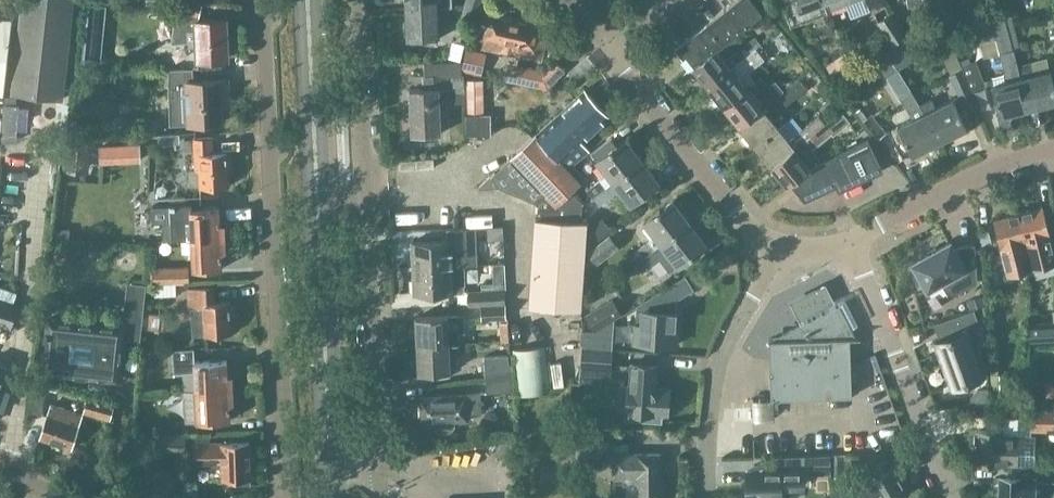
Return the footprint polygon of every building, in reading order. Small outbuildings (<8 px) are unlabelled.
[(65,101),(76,0),(22,0),(12,95),(65,101)] [(199,20),(199,17),(200,17),(203,6),(196,3),(184,0),(177,0),(174,10),(177,11),(173,43),(188,43),(188,46),(198,46),(198,60),(228,59),(226,19),(199,20)] [(407,10),(439,8),(439,0),(407,0),(407,10)] [(468,7),(480,11),(484,0),(470,0),(468,7)] [(691,68),(717,49),(717,50),(763,12),(753,0),(727,0),(730,4),(679,45),(695,65),(691,68)] [(825,0),(782,0),(791,25),(827,11),(824,4),(826,3),(825,0)] [(826,3),(832,1),(835,9),(832,10),(835,19),(849,14),(851,18),(870,11),(866,0),(825,0),(826,3)] [(1005,16),(1016,15),(1014,1),(1003,2),(1005,16)] [(977,6),(963,7),(965,18),(978,16),(977,6)] [(480,11),(468,7),(464,18),(476,22),(480,11)] [(439,8),(407,10),(408,38),(440,37),(439,8)] [(954,18),(963,17),(962,8),(953,10),(954,18)] [(906,35),(891,12),(877,21),(887,36),(878,43),(883,51),(906,35)] [(996,39),(1000,54),(1014,51),(1021,49),(1012,17),(1005,19),(1004,15),(991,18),(996,39)] [(483,49),(542,61),(546,42),(536,39),(539,28),(489,17),(483,49)] [(5,96),(13,20),(0,20),(0,95),(5,96)] [(947,40),(944,24),(928,26),(931,43),(947,40)] [(691,68),(708,88),(761,45),(755,38),(726,61),(717,50),(717,49),(691,68)] [(898,45),(887,52),(899,71),(911,63),(918,58),(905,40),(898,45)] [(101,64),(103,44),(85,42),(83,62),(101,64)] [(708,88),(723,107),(748,88),(756,82),(749,73),(765,60),(757,49),(762,46),(761,45),(708,88)] [(464,70),(478,72),(482,53),(468,50),(464,70)] [(1029,109),(1021,78),(1022,78),(1019,66),(1014,51),(1000,54),(1008,82),(992,86),(1000,117),(1029,109)] [(826,64),(836,80),(855,68),(845,52),(826,64)] [(887,52),(875,60),(887,78),(888,78),(897,72),(899,71),(887,52)] [(554,58),(542,71),(530,68),(526,84),(547,89),(566,70),(554,58)] [(1021,78),(1029,109),(1053,103),(1053,84),(1048,58),(1019,66),(1022,78),(1021,78)] [(964,69),(972,91),(973,91),(987,86),(977,61),(963,66),(964,69)] [(423,89),(410,90),(412,135),(442,134),(441,91),(451,90),(452,90),(462,89),(464,89),(464,75),(462,75),(462,62),(425,63),(425,76),(423,76),(423,89)] [(194,69),(169,70),(170,98),(171,125),(181,125),(223,123),(223,106),(230,105),(229,79),(195,81),(194,69)] [(972,91),(964,69),(949,76),(960,97),(972,91)] [(723,107),(739,127),(763,107),(764,108),(783,92),(792,85),(787,78),(758,101),(748,88),(723,107)] [(739,127),(755,147),(779,127),(770,116),(779,109),(781,111),(808,89),(800,79),(793,85),(792,85),(783,92),(764,108),(763,107),(739,127)] [(947,87),(918,101),(921,105),(926,113),(933,128),(940,142),(973,125),(966,111),(960,114),(953,100),(947,87)] [(585,91),(539,135),(583,182),(587,178),(574,164),(589,151),(582,142),(609,116),(585,91)] [(868,106),(858,114),(894,159),(904,151),(897,142),(904,139),(906,142),(912,155),(940,142),(933,128),(926,113),(921,105),(918,101),(912,91),(910,92),(901,98),(906,106),(891,115),(898,127),(900,131),(891,135),(868,106)] [(483,96),(466,97),(466,112),(483,112),(483,96)] [(826,124),(825,124),(832,133),(833,135),(850,121),(842,111),(826,124)] [(466,114),(467,134),(492,134),(491,113),(466,114)] [(755,147),(771,166),(795,147),(796,148),(806,140),(825,124),(826,124),(820,116),(790,140),(779,127),(755,147)] [(539,135),(537,134),(493,175),(480,185),(481,187),(502,184),(543,199),(539,202),(537,220),(535,220),(530,307),(583,310),(588,223),(582,222),(583,203),(573,191),(583,182),(539,135)] [(611,136),(591,153),(614,182),(642,160),(626,139),(618,145),(611,136)] [(190,187),(200,186),(201,188),(230,186),(228,152),(214,153),(213,137),(185,139),(187,152),(194,151),(195,171),(189,171),(190,187)] [(811,167),(793,182),(805,201),(836,186),(839,192),(884,171),(868,138),(837,152),(839,155),(812,168),(811,167)] [(787,187),(793,182),(811,167),(821,159),(806,140),(796,148),(795,147),(771,166),(787,187)] [(68,171),(89,173),(91,145),(71,143),(68,171)] [(99,146),(100,163),(142,161),(141,144),(99,146)] [(642,160),(614,182),(607,188),(593,198),(599,206),(620,190),(631,203),(659,182),(642,160)] [(601,180),(587,191),(593,198),(607,188),(601,180)] [(634,253),(640,260),(690,222),(673,201),(644,223),(655,237),(634,253)] [(1018,213),(1032,269),(1032,270),(1033,274),(1039,275),(1053,271),(1052,265),(1053,264),(1053,253),(1050,237),(1043,207),(1018,213)] [(170,215),(171,241),(191,240),(226,239),(225,224),(221,224),(220,209),(187,210),(187,214),(170,215)] [(994,219),(1001,249),(1009,276),(1032,270),(1032,269),(1018,213),(994,219)] [(690,222),(640,260),(646,269),(668,253),(678,265),(706,244),(690,222)] [(504,226),(488,227),(488,240),(505,239),(504,226)] [(413,242),(414,269),(465,266),(476,265),(474,228),(447,229),(447,240),(413,242)] [(620,248),(610,235),(588,253),(598,265),(620,248)] [(226,239),(191,240),(193,270),(223,269),(222,254),(227,254),(226,239)] [(951,243),(950,243),(913,264),(915,269),(910,271),(917,286),(924,284),(928,290),(941,283),(947,293),(955,295),(978,283),(975,246),(963,246),(955,250),(951,243)] [(504,284),(503,264),(494,264),(495,284),(504,284)] [(153,268),(155,285),(190,284),(189,266),(153,268)] [(465,266),(414,269),(415,295),(455,293),(463,293),(464,289),(464,285),(465,285),(465,266)] [(634,324),(633,343),(676,346),(679,313),(672,312),(672,302),(693,289),(685,277),(652,297),(651,310),(641,310),(640,323),(634,324)] [(791,302),(800,320),(835,303),(826,285),(791,302)] [(189,309),(190,309),(192,335),(204,335),(233,334),(232,317),(236,317),(235,306),(231,307),(231,301),(215,302),(214,287),(188,289),(189,309)] [(468,291),(469,306),(506,304),(506,290),(468,291)] [(969,301),(972,310),(974,309),(984,305),(981,297),(969,301)] [(12,330),(19,305),(0,299),(0,326),(12,330)] [(586,316),(595,332),(607,325),(623,315),(613,299),(586,316)] [(506,304),(469,306),(469,307),(482,306),(483,320),(507,319),(506,304)] [(771,369),(771,397),(771,399),(775,399),(852,397),(851,355),(851,339),(857,339),(851,326),(840,305),(782,334),(783,340),(770,341),(771,369)] [(981,327),(974,309),(972,310),(938,322),(944,338),(937,341),(953,386),(982,376),(973,351),(979,349),(972,330),(981,327)] [(148,330),(165,331),(166,316),(150,314),(148,330)] [(417,317),(418,346),(461,344),(460,333),(466,333),(464,315),(417,317)] [(143,318),(124,316),(123,326),(49,319),(47,332),(45,332),(45,338),(47,338),(43,373),(119,381),(122,345),(140,347),(143,318)] [(1031,323),(1031,344),(1053,343),(1053,322),(1031,323)] [(585,331),(583,348),(593,349),(605,350),(607,325),(595,332),(585,331)] [(461,344),(418,346),(419,374),(452,372),(451,357),(461,356),(461,344)] [(516,349),(520,394),(549,391),(545,346),(516,349)] [(195,371),(196,392),(234,390),(233,375),(228,375),(228,360),(195,362),(194,348),(173,350),(175,372),(195,371)] [(583,348),(582,367),(612,369),(614,350),(605,350),(593,349),(583,348)] [(485,358),(486,376),(514,372),(512,364),(509,365),(509,356),(485,358)] [(631,364),(628,412),(668,415),(670,389),(652,388),(652,365),(631,364)] [(514,372),(486,376),(489,391),(514,390),(514,372)] [(999,374),(990,374),(990,396),(1009,396),(1009,374),(999,374)] [(0,378),(0,408),(2,402),(7,403),(11,392),(6,391),(9,381),(0,378)] [(30,410),(43,411),(45,381),(32,380),(30,410)] [(1046,383),(1046,396),(1053,396),(1053,383),(1046,383)] [(234,390),(196,392),(186,392),(187,423),(231,421),(230,406),(235,405),(234,390)] [(482,409),(480,394),(420,397),(422,423),(435,423),(435,425),(436,428),(439,430),(442,431),(445,432),(448,431),(451,430),(453,428),(455,425),(455,422),(470,421),(470,410),(482,409)] [(84,413),(111,420),(116,402),(89,395),(84,413)] [(1045,410),(1046,401),(1033,401),(1033,409),(1032,432),(1053,432),(1053,406),(1051,406),(1050,410),(1045,410)] [(83,414),(52,404),(41,438),(72,448),(83,414)] [(976,432),(976,442),(978,442),(978,464),(1017,465),(1034,465),(1034,435),(1032,435),(1018,435),(1018,419),(1003,419),(1003,436),(1002,432),(990,431),(979,431),(979,432),(976,432)] [(578,427),(577,458),(611,458),(611,442),(604,442),(604,433),(597,433),(597,422),(572,423),(572,427),(578,427)] [(185,455),(186,447),(188,435),(160,433),(159,452),(185,455)] [(188,435),(186,447),(195,447),(196,463),(204,463),(204,468),(222,467),(222,481),(232,481),(232,488),(251,487),(250,442),(209,443),(209,435),(188,435)] [(97,456),(109,455),(109,444),(97,445),(97,456)] [(613,453),(613,479),(636,478),(636,497),(660,497),(661,454),(613,453)] [(748,472),(748,497),(782,497),(782,486),(783,486),(804,485),(804,475),(827,475),(827,456),(777,457),(778,464),(767,464),(767,461),(752,461),(752,465),(753,472),(748,472)] [(831,464),(831,477),(852,476),(851,461),(844,461),(844,456),(833,456),(833,464),(831,464)] [(860,497),(898,497),(908,492),(894,469),(856,491),(860,497)] [(1037,480),(1001,479),(1000,497),(1053,497),(1053,480),(1037,480)] [(197,480),(184,481),(184,497),(199,497),(197,480)]
